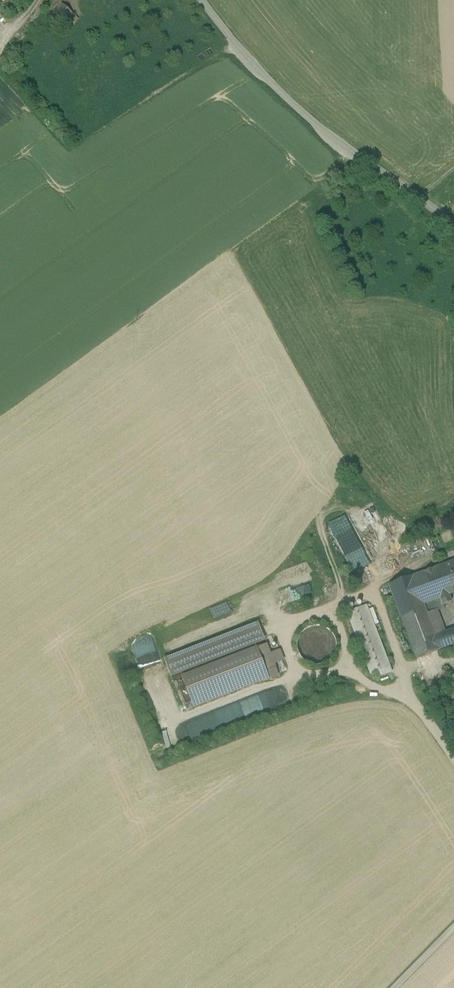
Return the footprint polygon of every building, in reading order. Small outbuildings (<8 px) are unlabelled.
[(79,19),(61,2),(49,15),(67,31),(79,19)] [(330,515),(342,505),(339,501),(327,511),(330,515)] [(446,552),(449,562),(452,561),(451,557),(453,556),(453,549),(446,552)] [(414,577),(425,605),(453,594),(453,562),(414,577)] [(446,633),(438,613),(429,616),(425,605),(414,577),(390,586),(420,666),(453,653),(453,630),(446,633)] [(284,606),(315,594),(310,583),(280,595),(284,606)] [(369,608),(350,615),(372,676),(391,669),(369,608)] [(258,625),(168,660),(175,679),(266,644),(258,625)] [(299,641),(298,648),(299,655),(304,661),(310,665),(317,666),(324,665),(330,660),(334,654),(335,647),(334,640),(330,634),(323,630),(316,629),(309,630),(303,635),(299,641)] [(184,677),(195,706),(269,677),(258,649),(184,677)]
